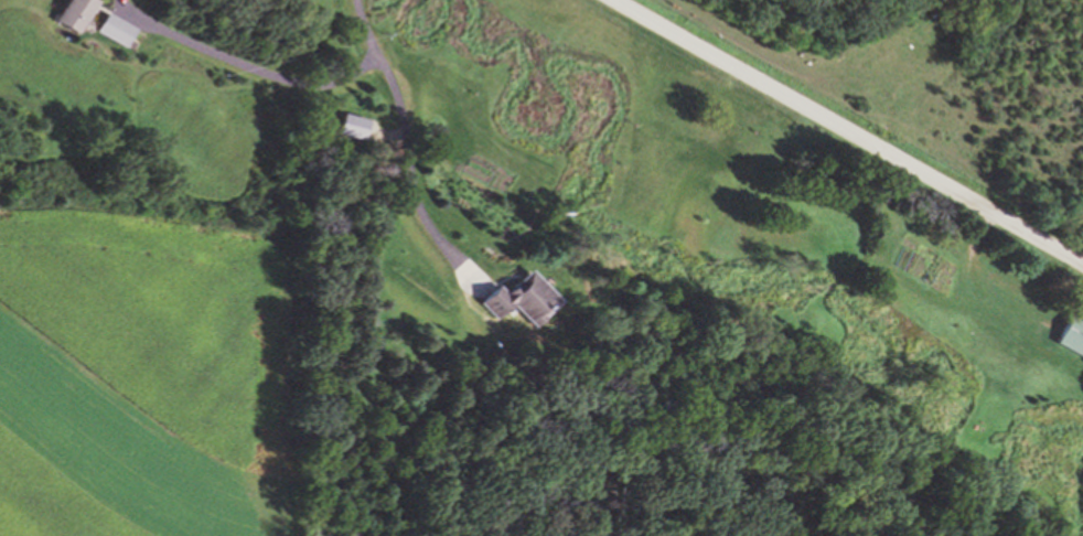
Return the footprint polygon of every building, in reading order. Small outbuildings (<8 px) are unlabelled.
[(55,19),(67,0),(92,0),(97,3),(78,33),(55,19)] [(107,13),(97,31),(126,47),(136,29),(107,13)] [(498,286),(481,302),(496,318),(513,302),(536,325),(561,300),(530,268),(505,292),(498,286)] [(1070,317),(1082,323),(1082,357),(1057,343),(1070,317)]
